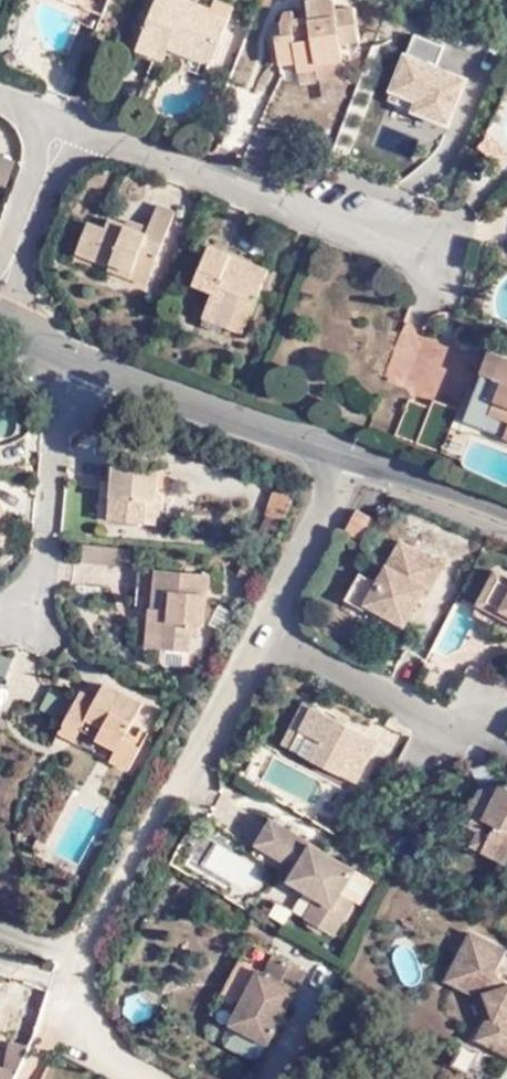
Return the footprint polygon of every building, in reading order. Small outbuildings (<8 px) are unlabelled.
[(83,4),(103,12),(108,0),(84,0),(83,4)] [(189,0),(144,0),(127,45),(153,54),(159,43),(201,59),(218,18),(198,12),(201,4),(189,0)] [(201,4),(198,12),(218,18),(224,3),(215,0),(189,0),(201,4)] [(334,61),(333,44),(350,44),(346,11),(331,11),(328,0),(323,0),(300,2),(300,10),(298,11),(299,20),(284,20),(283,10),(277,11),(274,22),(273,37),(267,39),(270,66),(286,65),(287,75),(307,73),(306,65),(334,61)] [(284,20),(299,20),(298,11),(283,10),(284,20)] [(452,126),(471,75),(439,63),(446,45),(413,32),(387,102),(452,126)] [(12,59),(7,48),(0,51),(0,59),(2,63),(12,59)] [(336,79),(334,61),(306,65),(307,73),(309,83),(336,79)] [(3,177),(15,153),(0,146),(0,176),(3,177)] [(114,259),(135,266),(163,206),(141,198),(128,226),(92,211),(85,220),(72,213),(58,242),(90,256),(88,264),(109,272),(114,259)] [(182,302),(224,319),(247,261),(189,237),(171,276),(189,282),(182,302)] [(109,272),(129,280),(135,266),(114,259),(109,272)] [(178,315),(219,332),(224,319),(182,302),(178,315)] [(470,347),(441,415),(506,442),(506,363),(470,347)] [(147,495),(159,497),(162,465),(115,460),(114,477),(112,493),(103,492),(100,514),(143,518),(147,495)] [(112,493),(114,477),(105,476),(103,492),(112,493)] [(294,490),(277,483),(272,496),(267,494),(260,514),(282,523),(294,490)] [(156,519),(159,497),(147,495),(143,518),(156,519)] [(342,533),(362,544),(372,522),(353,512),(342,533)] [(415,579),(425,585),(427,585),(441,561),(399,540),(375,581),(358,570),(343,600),(361,609),(366,603),(402,623),(415,601),(406,595),(415,579)] [(139,613),(155,615),(166,615),(165,644),(193,646),(196,619),(207,620),(211,569),(144,562),(139,613)] [(492,568),(473,600),(495,610),(501,597),(506,599),(506,576),(492,568)] [(415,601),(425,585),(415,579),(406,595),(415,601)] [(506,615),(506,599),(501,597),(495,610),(506,616),(506,615)] [(489,622),(495,610),(473,600),(468,610),(489,622)] [(166,615),(155,615),(153,643),(165,644),(166,615)] [(113,755),(134,764),(148,735),(132,727),(146,697),(106,678),(97,694),(91,706),(76,700),(68,718),(84,725),(118,742),(113,755)] [(91,706),(97,694),(82,687),(76,700),(91,706)] [(283,748),(292,752),(314,708),(305,704),(283,748)] [(314,708),(292,752),(357,783),(379,741),(314,708)] [(68,718),(61,732),(78,739),(84,725),(68,718)] [(484,847),(506,858),(506,782),(500,779),(480,787),(464,820),(477,827),(490,832),(484,847)] [(301,869),(294,883),(320,899),(309,920),(338,937),(359,900),(347,889),(356,868),(277,822),(262,846),(292,864),(301,869)] [(472,841),(484,847),(490,832),(477,827),(472,841)] [(40,843),(59,853),(65,841),(46,831),(40,843)] [(285,878),(294,883),(301,869),(292,864),(285,878)] [(485,1046),(506,1057),(506,983),(497,977),(506,959),(506,952),(472,934),(445,981),(480,999),(489,998),(497,1028),(485,1046)] [(232,1029),(270,1047),(307,977),(276,959),(266,976),(261,974),(232,1029)] [(477,1041),(485,1046),(497,1028),(489,998),(480,999),(485,1022),(477,1041)] [(264,1060),(270,1047),(232,1029),(226,1040),(229,1048),(253,1061),(264,1060)] [(0,1068),(0,1078),(9,1078),(12,1071),(0,1068)]
